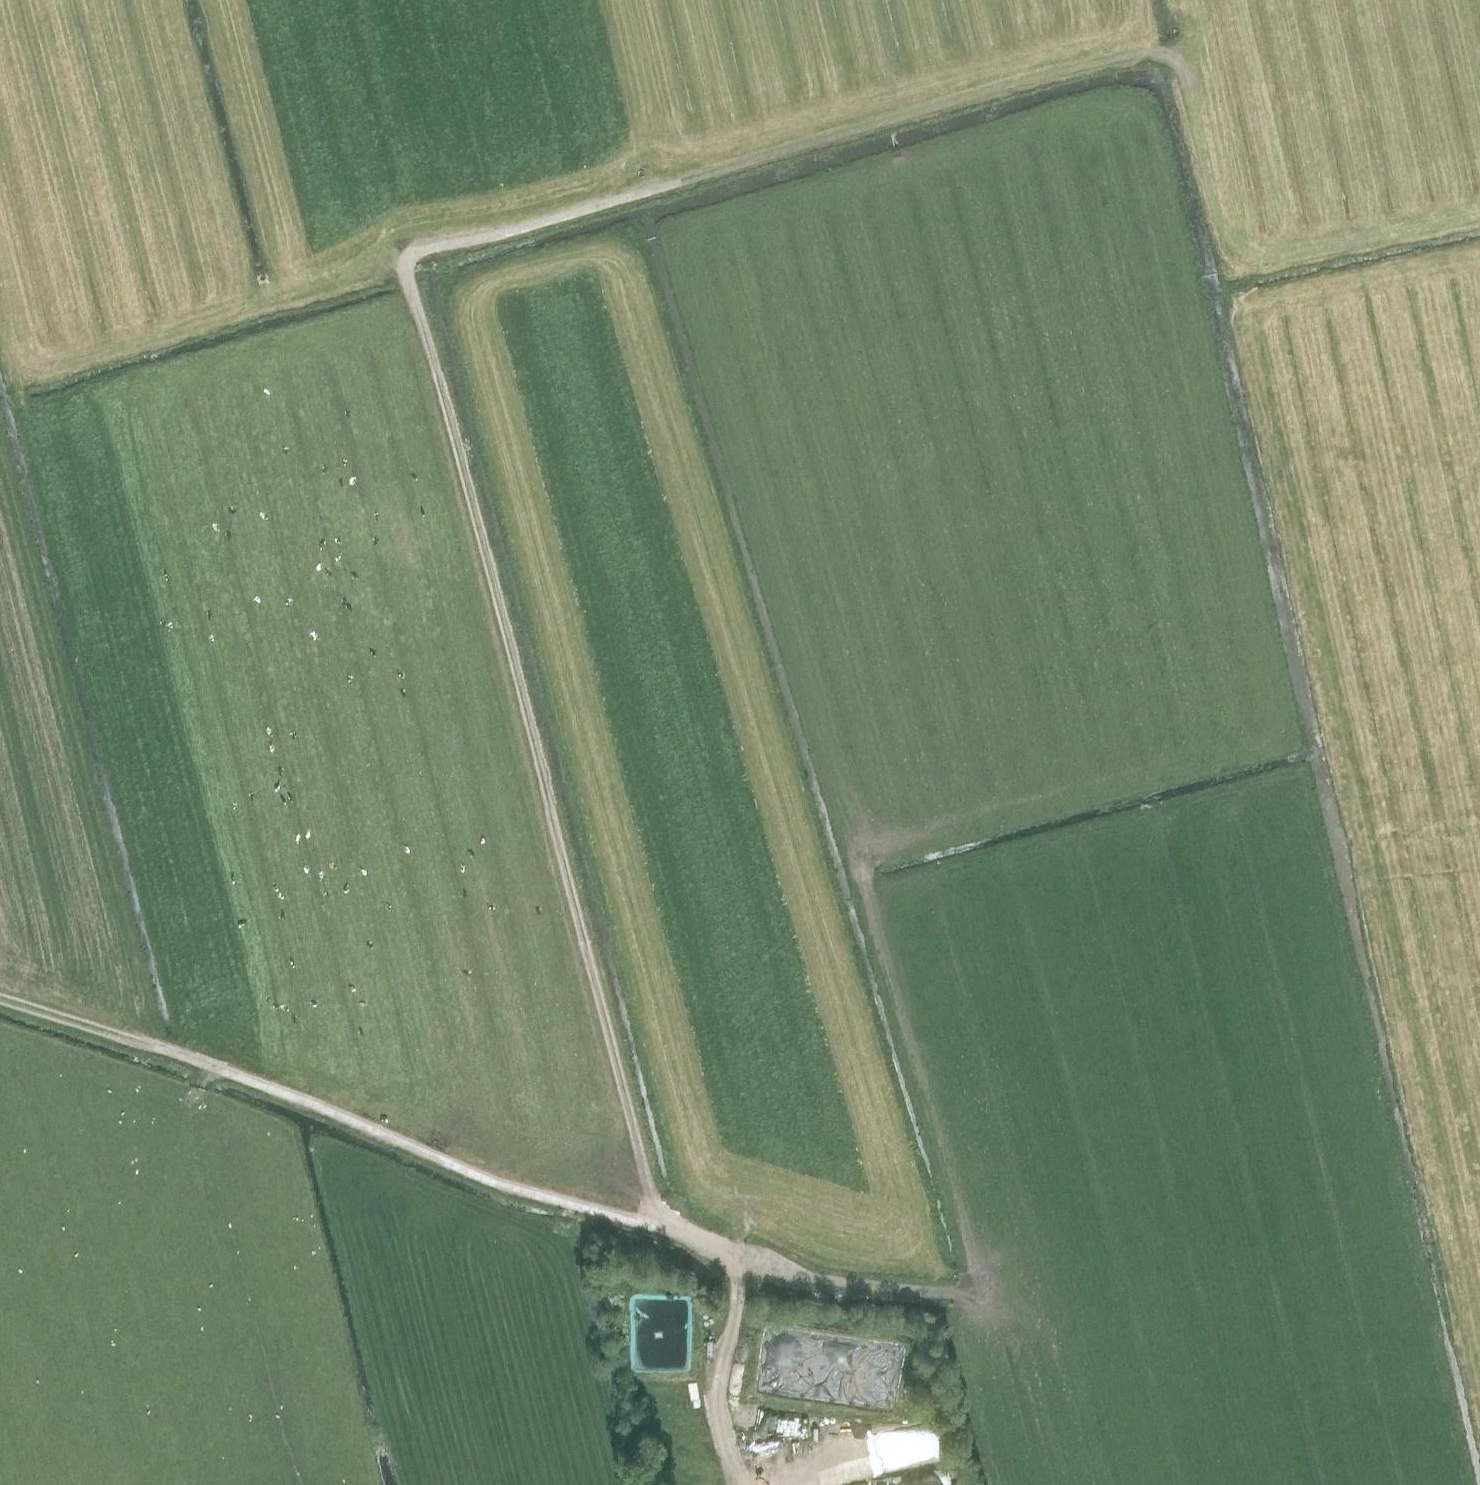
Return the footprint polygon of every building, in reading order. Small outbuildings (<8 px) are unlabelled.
[(893,1407),(903,1355),(770,1329),(760,1380),(893,1407)]
